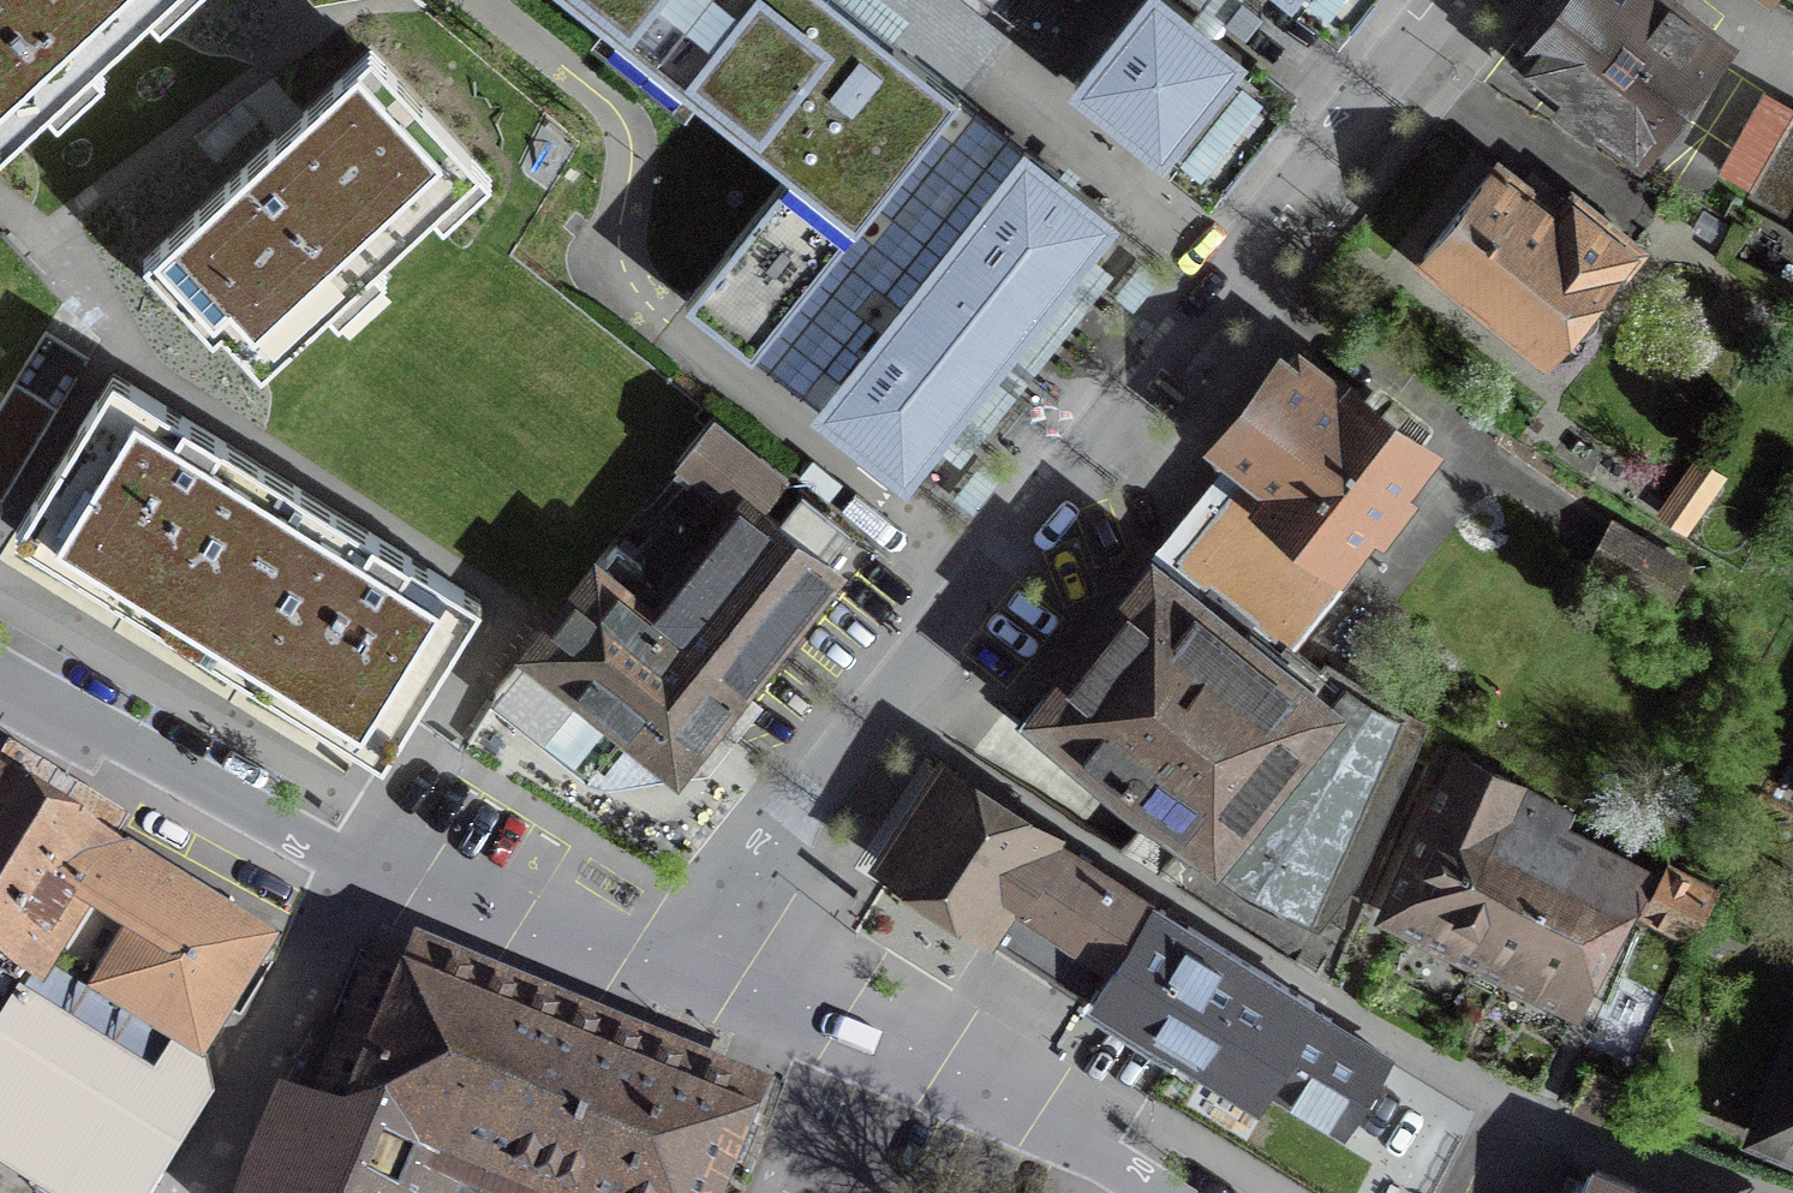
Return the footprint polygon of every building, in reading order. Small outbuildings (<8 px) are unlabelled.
[(233,0),(55,0),(134,93),(237,5),(233,0)] [(834,0),(560,0),(785,179),(892,46),(834,0)] [(1155,0),(1151,0),(1070,102),(1169,179),(1251,75),(1155,0)] [(1297,12),(1307,0),(1282,0),(1297,12)] [(1737,0),(1536,0),(1516,29),(1653,124),(1738,1),(1737,0)] [(1138,241),(892,46),(785,179),(683,306),(930,502),(1138,241)] [(472,191),(376,84),(147,294),(252,392),(472,191)] [(1755,103),(1715,172),(1792,216),(1792,125),(1755,103)] [(1643,236),(1486,132),(1404,256),(1561,360),(1643,236)] [(1423,449),(1294,348),(1214,448),(1237,466),(1170,550),(1291,645),(1356,563),(1342,551),(1423,449)] [(0,406),(0,486),(14,496),(73,411),(21,376),(0,406)] [(468,620),(117,403),(27,547),(377,765),(468,620)] [(714,414),(675,461),(734,509),(743,499),(757,510),(787,473),(714,414)] [(734,509),(662,600),(605,555),(590,574),(516,667),(494,694),(580,763),(598,741),(636,771),(658,743),(677,758),(829,567),(757,510),(743,499),(734,509)] [(1685,564),(1620,524),(1596,564),(1661,603),(1685,564)] [(1291,645),(1170,550),(1028,730),(1223,860),(1322,916),(1421,719),(1291,645)] [(947,736),(871,849),(991,925),(1063,815),(947,736)] [(1399,898),(1481,943),(1509,888),(1473,870),(1516,785),(1439,739),(1423,779),(1448,786),(1399,898)] [(1473,870),(1509,888),(1595,932),(1622,879),(1539,836),(1555,805),(1516,785),(1473,870)] [(202,1058),(39,963),(106,851),(0,789),(0,1167),(44,1192),(158,1192),(229,1074),(202,1058)] [(1158,880),(1063,815),(991,925),(1093,983),(1158,880)] [(202,1058),(268,947),(106,851),(39,963),(202,1058)] [(1712,886),(1669,864),(1645,910),(1688,933),(1712,886)] [(1321,982),(1158,880),(1093,983),(1257,1086),(1350,1140),(1402,1051),(1310,997),(1321,982)] [(1568,987),(1595,932),(1509,888),(1481,943),(1568,987)] [(737,1112),(361,960),(272,1176),(255,1170),(245,1192),(705,1192),(737,1112)] [(1759,1133),(1792,1147),(1792,1053),(1759,1133)] [(1578,1192),(1743,1192),(1603,1135),(1578,1192)]
